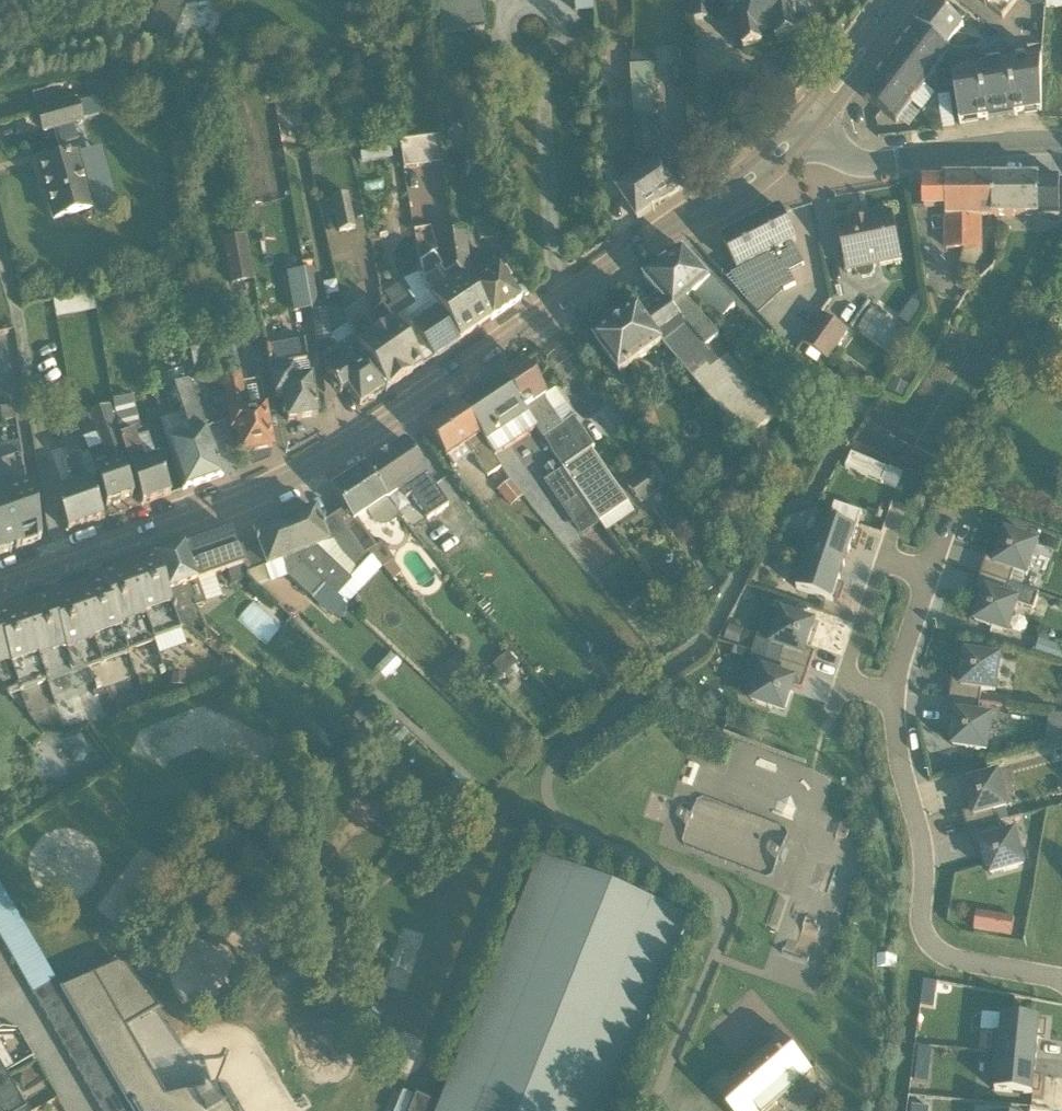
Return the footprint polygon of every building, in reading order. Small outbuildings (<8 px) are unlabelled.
[(201,7),(200,0),(160,0),(146,33),(183,47),(201,7)] [(442,34),(485,30),(483,0),(439,0),(442,34)] [(687,18),(716,17),(715,0),(687,0),(687,18)] [(734,2),(726,4),(732,38),(741,42),(743,53),(762,50),(761,44),(775,42),(776,47),(799,43),(795,24),(804,23),(808,18),(807,11),(802,6),(800,0),(734,0),(734,2)] [(1002,20),(1017,0),(976,0),(1002,20)] [(1044,7),(1044,9),(1061,9),(1061,0),(1044,0),(1044,7)] [(933,6),(917,28),(951,54),(1000,50),(998,41),(983,43),(958,37),(964,29),(933,6)] [(917,28),(890,63),(924,88),(951,54),(917,28)] [(640,174),(660,207),(680,192),(657,149),(653,52),(632,53),(635,99),(640,174)] [(958,126),(1040,113),(1042,61),(962,71),(952,84),(958,126)] [(924,88),(890,63),(862,99),(896,125),(898,121),(908,129),(919,115),(909,108),(910,106),(920,113),(934,96),(924,88)] [(635,99),(600,100),(602,130),(620,129),(623,185),(614,189),(637,220),(660,207),(640,174),(635,99)] [(76,104),(39,113),(44,132),(81,122),(76,104)] [(79,156),(37,168),(51,220),(93,208),(79,156)] [(944,251),(962,251),(972,179),(948,178),(944,183),(924,183),(923,209),(944,209),(944,251)] [(991,179),(972,179),(962,251),(981,251),(982,218),(990,218),(991,179)] [(1059,180),(991,179),(990,218),(1058,219),(1059,180)] [(354,229),(347,195),(330,199),(338,233),(354,229)] [(779,211),(749,226),(782,290),(794,284),(789,274),(804,267),(793,245),(796,243),(779,211)] [(901,262),(891,214),(831,227),(833,236),(838,235),(846,274),(854,273),(857,278),(862,281),(870,278),(874,273),(874,268),(901,262)] [(494,237),(488,215),(474,219),(480,240),(494,237)] [(756,314),(782,290),(749,226),(721,241),(737,273),(727,281),(756,314)] [(519,299),(493,261),(474,273),(467,261),(463,230),(450,232),(455,263),(456,268),(466,285),(490,320),(519,299)] [(243,235),(221,239),(230,286),(253,281),(243,235)] [(660,299),(719,363),(693,382),(745,443),(778,416),(714,342),(719,340),(687,303),(692,299),(717,326),(735,309),(683,253),(644,280),(660,299)] [(458,342),(490,320),(466,285),(450,297),(429,267),(420,274),(422,288),(458,342)] [(360,407),(385,391),(347,326),(330,337),(325,311),(319,312),(310,268),(302,270),(309,310),(314,337),(319,364),(339,393),(346,388),(360,407)] [(285,273),(292,312),(309,310),(302,270),(285,273)] [(421,367),(458,342),(422,288),(420,274),(382,294),(390,306),(383,311),(421,367)] [(95,311),(91,293),(52,301),(55,319),(95,311)] [(693,382),(719,363),(660,299),(638,313),(663,345),(693,382)] [(385,391),(421,367),(383,311),(371,317),(361,303),(343,315),(347,326),(385,391)] [(866,305),(855,331),(895,348),(906,322),(866,305)] [(641,361),(663,345),(638,313),(595,343),(618,377),(627,370),(642,391),(656,382),(641,361)] [(847,335),(820,315),(799,342),(826,363),(847,335)] [(210,330),(187,334),(196,380),(220,376),(214,351),(210,330)] [(316,417),(302,342),(265,348),(275,399),(282,398),(287,422),(316,417)] [(259,381),(242,384),(233,347),(214,351),(220,376),(223,388),(227,413),(226,413),(229,433),(237,432),(241,453),(271,448),(263,407),(259,381)] [(520,366),(499,380),(536,430),(552,456),(562,471),(594,448),(574,419),(561,426),(520,366)] [(499,380),(457,408),(494,459),(536,430),(499,380)] [(222,477),(188,382),(172,388),(180,413),(159,421),(182,491),(222,477)] [(141,505),(169,496),(147,435),(143,437),(130,396),(111,401),(116,427),(141,505)] [(96,479),(105,506),(109,505),(113,507),(118,506),(120,501),(132,497),(122,463),(126,461),(116,427),(108,407),(88,415),(96,434),(81,440),(87,455),(80,456),(88,481),(96,479)] [(14,421),(12,408),(0,409),(0,423),(14,421)] [(499,470),(494,459),(457,408),(425,429),(453,469),(472,457),(487,478),(499,470)] [(80,456),(64,409),(55,412),(71,458),(67,459),(77,486),(54,494),(66,532),(101,519),(88,481),(80,456)] [(0,445),(0,556),(35,544),(18,441),(0,445)] [(402,441),(363,469),(386,502),(398,493),(403,500),(409,495),(427,520),(448,504),(402,441)] [(575,489),(562,471),(552,456),(532,468),(556,503),(575,489)] [(399,519),(386,502),(363,469),(331,493),(344,511),(335,520),(375,575),(393,563),(382,547),(377,551),(359,526),(368,519),(379,534),(399,519)] [(656,476),(638,491),(644,498),(662,484),(656,476)] [(375,575),(335,520),(322,527),(314,512),(283,524),(299,566),(344,606),(375,575)] [(808,533),(802,551),(843,566),(851,544),(857,546),(862,534),(855,532),(855,531),(819,518),(813,535),(808,533)] [(299,566),(283,524),(253,535),(256,546),(238,552),(248,580),(258,588),(286,576),(332,619),(344,606),(299,566)] [(231,586),(248,580),(238,552),(230,530),(155,558),(176,623),(204,643),(209,640),(193,607),(220,599),(213,578),(226,572),(231,586)] [(1039,544),(1005,533),(995,560),(985,557),(979,574),(1008,584),(1019,588),(1022,579),(1026,581),(1039,544)] [(832,600),(838,602),(842,590),(835,588),(843,566),(802,551),(795,573),(799,574),(794,590),(831,602),(832,600)] [(155,558),(110,573),(138,646),(180,631),(176,623),(155,558)] [(714,587),(702,570),(692,577),(704,594),(714,587)] [(110,573),(59,592),(85,664),(138,646),(110,573)] [(973,592),(983,596),(974,622),(1008,634),(1020,598),(1005,593),(1008,584),(979,574),(973,592)] [(59,592),(33,601),(60,674),(85,664),(59,592)] [(686,598),(681,610),(697,616),(701,604),(686,598)] [(33,601),(3,612),(29,685),(60,674),(33,601)] [(29,685),(3,612),(0,612),(0,689),(4,693),(29,685)] [(813,624),(779,613),(769,645),(784,650),(780,662),(807,671),(813,653),(804,650),(813,624)] [(742,630),(728,625),(724,640),(736,645),(742,630)] [(511,648),(495,661),(505,672),(520,659),(511,648)] [(951,680),(948,698),(978,703),(979,694),(995,696),(1001,659),(966,653),(961,681),(951,680)] [(780,662),(776,673),(759,667),(747,704),(783,715),(792,687),(801,690),(807,671),(780,662)] [(454,663),(437,670),(442,684),(459,677),(454,663)] [(994,715),(976,712),(978,703),(948,698),(945,718),(956,720),(951,748),(989,753),(994,715)] [(1051,713),(1050,734),(1061,735),(1061,714),(1051,713)] [(998,775),(964,785),(972,811),(961,814),(967,833),(996,825),(993,815),(1008,811),(998,775)] [(663,798),(650,793),(643,814),(656,818),(663,798)] [(996,825),(967,833),(972,851),(981,849),(989,876),(1024,866),(1013,830),(998,834),(996,825)] [(140,841),(99,908),(125,924),(166,857),(140,841)] [(688,919),(540,858),(439,1105),(415,1095),(408,1110),(611,1110),(688,919)] [(100,1110),(129,1110),(60,991),(0,887),(0,941),(100,1110)] [(60,991),(129,1110),(237,1110),(221,1085),(162,1098),(126,1032),(157,1010),(123,970),(114,966),(60,991)] [(992,1032),(990,1053),(1035,1058),(1038,1034),(1044,1035),(1046,1021),(1001,1016),(999,1032),(992,1032)] [(706,1085),(729,1110),(767,1110),(812,1072),(782,1037),(773,1027),(760,1038),(762,1040),(724,1072),(722,1071),(706,1085)] [(12,1068),(0,1048),(0,1075),(12,1068)] [(994,1073),(992,1091),(1038,1096),(1040,1080),(1033,1079),(1035,1058),(990,1053),(988,1072),(994,1073)] [(0,1079),(0,1110),(19,1110),(0,1079)]
